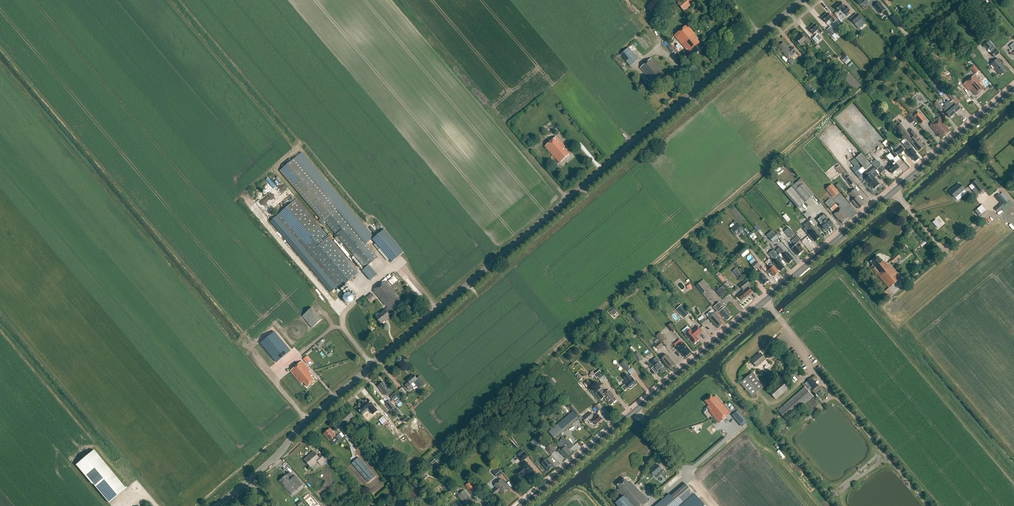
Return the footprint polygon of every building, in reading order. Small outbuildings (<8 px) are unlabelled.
[(653,14),(668,1),(667,0),(654,0),(646,6),(653,14)] [(680,7),(684,11),(695,0),(687,0),(680,7)] [(840,2),(835,7),(839,12),(842,10),(846,15),(847,16),(850,14),(849,12),(850,11),(845,5),(844,6),(840,2)] [(879,2),(874,6),(881,14),(885,10),(879,2)] [(831,17),(827,13),(822,18),(826,23),(830,19),(833,23),(836,21),(832,17),(831,17)] [(857,13),(850,19),(854,25),(862,19),(857,13)] [(890,17),(897,27),(902,23),(894,14),(890,17)] [(818,28),(815,24),(809,29),(813,34),(817,30),(820,34),(823,32),(819,28),(818,28)] [(694,34),(687,25),(674,36),(676,38),(670,43),(678,53),(684,48),(689,53),(691,51),(695,55),(703,49),(699,44),(700,43),(697,40),(698,39),(694,34)] [(827,31),(832,37),(836,34),(831,27),(827,31)] [(805,39),(802,35),(796,40),(800,45),(804,41),(807,45),(810,43),(806,39),(805,39)] [(985,49),(986,48),(995,58),(1000,54),(989,41),(983,47),(985,49)] [(784,43),(779,47),(782,51),(788,59),(797,52),(792,47),(789,50),(784,43)] [(629,48),(621,55),(628,63),(636,56),(629,48)] [(842,59),(847,65),(851,61),(847,55),(842,59)] [(667,77),(651,58),(640,68),(651,80),(651,79),(654,83),(656,81),(660,87),(667,81),(665,79),(667,77)] [(998,59),(991,65),(1000,75),(1007,70),(998,59)] [(971,90),(976,96),(984,89),(979,83),(980,82),(974,75),(964,85),(969,91),(971,90)] [(950,91),(946,95),(952,101),(956,98),(950,91)] [(946,103),(955,114),(961,109),(957,104),(954,107),(952,104),(951,104),(948,101),(946,103)] [(934,105),(939,112),(943,109),(937,102),(934,105)] [(946,113),(950,118),(955,114),(946,103),(944,105),(946,108),(944,110),(946,113)] [(926,121),(919,113),(914,117),(921,125),(926,121)] [(938,133),(943,138),(950,132),(947,128),(944,124),(944,123),(939,117),(931,125),(931,127),(937,134),(938,133)] [(910,140),(919,151),(924,147),(917,138),(918,137),(911,129),(907,132),(899,123),(895,126),(909,141),(910,140)] [(564,147),(565,147),(556,137),(545,147),(559,163),(569,155),(566,151),(567,150),(564,147)] [(912,158),(916,162),(919,159),(915,154),(916,154),(912,149),(913,148),(907,142),(903,145),(909,152),(907,153),(911,158),(912,158)] [(895,150),(898,155),(904,150),(900,146),(895,150)] [(284,168),(280,171),(323,221),(324,220),(365,268),(369,265),(378,258),(366,244),(374,238),(301,153),(295,158),(292,161),(290,159),(282,166),(284,168)] [(869,183),(874,189),(879,184),(874,178),(871,175),(876,171),(861,154),(854,160),(858,164),(859,163),(863,167),(866,171),(867,171),(865,173),(868,177),(865,179),(868,183),(869,183)] [(890,162),(892,165),(888,169),(892,174),(899,168),(895,163),(893,160),(890,162)] [(866,171),(863,167),(861,168),(858,164),(852,169),(859,178),(862,175),(861,175),(864,172),(866,171)] [(840,165),(836,169),(841,174),(845,171),(840,165)] [(878,169),(882,174),(887,170),(883,165),(878,169)] [(851,186),(855,182),(850,175),(849,176),(847,178),(845,179),(851,186)] [(782,189),(785,187),(778,180),(776,182),(782,189)] [(972,184),(979,193),(983,190),(976,180),(972,184)] [(793,187),(785,193),(798,208),(813,195),(801,181),(793,187)] [(826,189),(833,198),(839,193),(832,184),(826,189)] [(949,192),(955,198),(964,190),(959,184),(953,189),(949,192)] [(860,195),(855,189),(850,194),(854,200),(852,202),(856,207),(857,206),(859,209),(864,205),(861,202),(862,202),(858,197),(860,195)] [(1007,203),(1005,200),(999,194),(995,198),(1001,204),(995,209),(998,212),(1007,203)] [(277,216),(271,222),(331,293),(338,287),(340,289),(359,273),(319,225),(297,199),(295,201),(293,198),(289,201),(292,204),(277,216)] [(825,203),(830,209),(835,204),(830,198),(825,203)] [(841,209),(834,215),(836,217),(839,221),(840,220),(842,223),(848,218),(845,215),(846,214),(841,209)] [(824,214),(817,220),(825,230),(832,224),(824,214)] [(735,226),(732,228),(738,235),(744,230),(738,223),(736,220),(733,223),(735,226)] [(936,220),(933,223),(938,228),(941,226),(936,220)] [(809,222),(804,226),(807,230),(811,234),(809,235),(809,236),(810,237),(811,237),(815,242),(817,240),(818,240),(820,238),(811,227),(812,226),(809,222)] [(783,232),(789,239),(794,234),(789,228),(783,232)] [(373,236),(375,238),(373,240),(392,262),(404,252),(385,230),(379,234),(377,232),(373,236)] [(765,235),(772,243),(778,238),(771,230),(765,235)] [(797,237),(792,241),(796,246),(792,249),(798,256),(798,255),(799,256),(801,254),(801,253),(804,251),(801,248),(802,247),(798,243),(800,241),(797,237)] [(780,247),(777,250),(780,254),(780,253),(783,257),(788,264),(789,263),(790,263),(791,262),(793,260),(790,257),(791,256),(788,253),(786,254),(780,247)] [(774,250),(770,253),(775,259),(778,256),(774,250)] [(891,260),(893,263),(900,257),(897,254),(892,259),(891,260)] [(870,262),(873,266),(871,268),(889,289),(901,278),(897,274),(896,274),(888,263),(887,264),(884,261),(883,262),(878,256),(870,262)] [(748,263),(754,270),(760,266),(753,259),(748,263)] [(771,264),(772,263),(769,259),(765,263),(770,269),(768,271),(771,273),(774,277),(779,273),(773,266),(771,264)] [(775,266),(776,266),(781,271),(785,268),(777,260),(773,264),(775,266)] [(369,266),(363,271),(371,281),(377,275),(369,266)] [(732,271),(739,279),(743,276),(735,268),(732,271)] [(760,281),(764,285),(769,281),(763,274),(763,275),(760,271),(757,274),(758,275),(756,276),(758,279),(759,279),(758,280),(760,282),(760,281)] [(397,280),(400,283),(397,286),(399,288),(401,286),(400,285),(404,282),(397,273),(388,280),(391,285),(397,280)] [(738,296),(742,300),(745,297),(746,298),(752,292),(748,288),(751,285),(747,280),(740,286),(744,291),(738,296)] [(388,308),(385,310),(376,317),(382,324),(387,319),(388,320),(391,317),(388,314),(391,311),(393,313),(405,303),(404,303),(386,281),(374,291),(385,305),(385,304),(388,308)] [(696,286),(703,293),(707,290),(701,282),(696,286)] [(721,298),(728,292),(722,285),(715,291),(721,298)] [(894,297),(888,291),(885,293),(891,300),(894,297)] [(353,295),(351,294),(348,293),(346,294),(344,296),(344,298),(345,301),(346,303),(349,303),(351,302),(353,300),(354,298),(353,295)] [(372,293),(366,298),(370,303),(376,298),(372,293)] [(720,302),(714,307),(719,313),(719,312),(724,318),(725,317),(728,320),(732,316),(729,313),(730,313),(725,307),(723,309),(721,308),(723,306),(720,302)] [(677,309),(685,318),(689,314),(682,305),(677,309)] [(318,322),(322,320),(312,308),(308,311),(302,316),(312,328),(318,322)] [(721,320),(715,313),(709,318),(718,328),(719,327),(719,328),(723,324),(720,321),(721,320)] [(705,318),(700,322),(703,326),(708,322),(705,318)] [(692,331),(690,329),(684,334),(693,345),(699,340),(696,337),(703,330),(699,325),(692,331)] [(661,331),(656,335),(662,342),(667,338),(661,331)] [(291,351),(287,347),(275,332),(261,343),(268,352),(277,363),(291,351)] [(654,344),(659,349),(664,345),(659,340),(654,344)] [(681,353),(685,357),(691,353),(683,343),(676,348),(681,354),(681,353)] [(643,360),(637,352),(633,355),(639,363),(643,360)] [(751,361),(757,367),(766,359),(760,353),(751,361)] [(667,355),(661,359),(670,370),(672,367),(675,365),(667,355)] [(654,360),(651,362),(654,366),(651,368),(656,374),(659,372),(660,371),(662,374),(665,371),(662,368),(663,367),(659,362),(657,364),(654,360)] [(302,361),(290,371),(302,384),(304,383),(307,387),(315,381),(311,377),(312,375),(310,372),(310,371),(302,361)] [(624,361),(620,364),(627,372),(630,369),(624,361)] [(601,372),(596,376),(601,383),(606,379),(601,372)] [(763,387),(752,373),(740,383),(752,397),(763,387)] [(633,380),(634,379),(631,375),(630,376),(629,374),(625,378),(626,379),(628,382),(621,387),(625,391),(629,387),(630,389),(637,384),(633,380)] [(405,385),(409,390),(413,387),(411,385),(414,382),(419,389),(426,384),(420,377),(417,379),(414,375),(408,381),(409,382),(405,385)] [(814,390),(813,391),(815,394),(822,388),(820,385),(819,386),(812,377),(807,381),(810,384),(807,386),(809,389),(812,387),(814,390)] [(769,392),(775,400),(788,389),(781,381),(769,392)] [(383,382),(378,387),(382,391),(381,392),(384,396),(386,394),(388,397),(389,396),(394,392),(391,389),(390,390),(383,382)] [(778,411),(786,421),(814,396),(805,387),(778,411)] [(403,388),(399,390),(406,398),(409,397),(407,395),(408,394),(403,388)] [(604,397),(611,405),(617,400),(612,395),(613,394),(609,390),(605,393),(601,389),(596,393),(601,400),(604,397)] [(710,412),(719,423),(731,413),(717,396),(714,398),(712,396),(705,401),(709,406),(707,407),(711,411),(710,412)] [(373,414),(377,411),(371,403),(370,402),(368,399),(364,403),(363,402),(360,404),(361,405),(357,408),(360,411),(359,411),(360,412),(363,415),(369,410),(373,414)] [(390,401),(386,404),(392,411),(395,408),(390,401)] [(738,410),(731,414),(740,427),(747,422),(738,410)] [(345,415),(350,422),(356,417),(350,411),(345,415)] [(563,455),(566,458),(572,453),(569,450),(574,446),(569,440),(566,442),(563,435),(561,433),(579,418),(573,411),(553,428),(552,427),(551,428),(552,429),(549,432),(562,447),(559,450),(560,452),(563,456),(563,455)] [(583,419),(586,423),(590,419),(591,421),(592,420),(596,425),(602,419),(598,414),(595,417),(591,412),(583,419)] [(339,420),(345,426),(350,422),(345,415),(339,420)] [(324,434),(330,441),(336,436),(330,429),(324,434)] [(550,444),(546,448),(551,455),(556,451),(550,444)] [(94,450),(77,464),(109,503),(126,489),(94,450)] [(519,457),(518,458),(521,462),(528,457),(525,452),(524,452),(522,450),(517,454),(519,457)] [(310,455),(311,456),(305,460),(311,467),(318,461),(321,465),(326,461),(321,455),(318,457),(314,452),(310,455)] [(352,464),(368,482),(375,476),(359,457),(352,464)] [(542,464),(548,471),(554,466),(547,459),(545,460),(544,459),(543,460),(544,462),(542,464)] [(515,473),(518,477),(521,475),(522,476),(524,474),(523,473),(525,472),(528,475),(533,471),(527,463),(521,468),(522,468),(515,473)] [(498,468),(493,472),(498,478),(503,473),(498,468)] [(293,486),(297,490),(303,485),(296,476),(293,478),(290,480),(286,475),(280,481),(288,491),(293,486)] [(501,479),(494,485),(497,488),(492,492),(495,495),(499,491),(502,495),(509,489),(501,479)] [(618,505),(643,505),(648,502),(635,486),(634,486),(631,483),(630,484),(625,479),(618,485),(620,488),(617,490),(623,497),(616,503),(618,505)] [(465,485),(472,493),(476,490),(469,482),(465,485)] [(672,497),(669,495),(656,505),(679,505),(694,493),(687,485),(672,497)] [(467,505),(471,505),(475,503),(464,490),(458,495),(467,505)] [(319,505),(309,493),(303,498),(310,505),(317,505),(319,505)]
